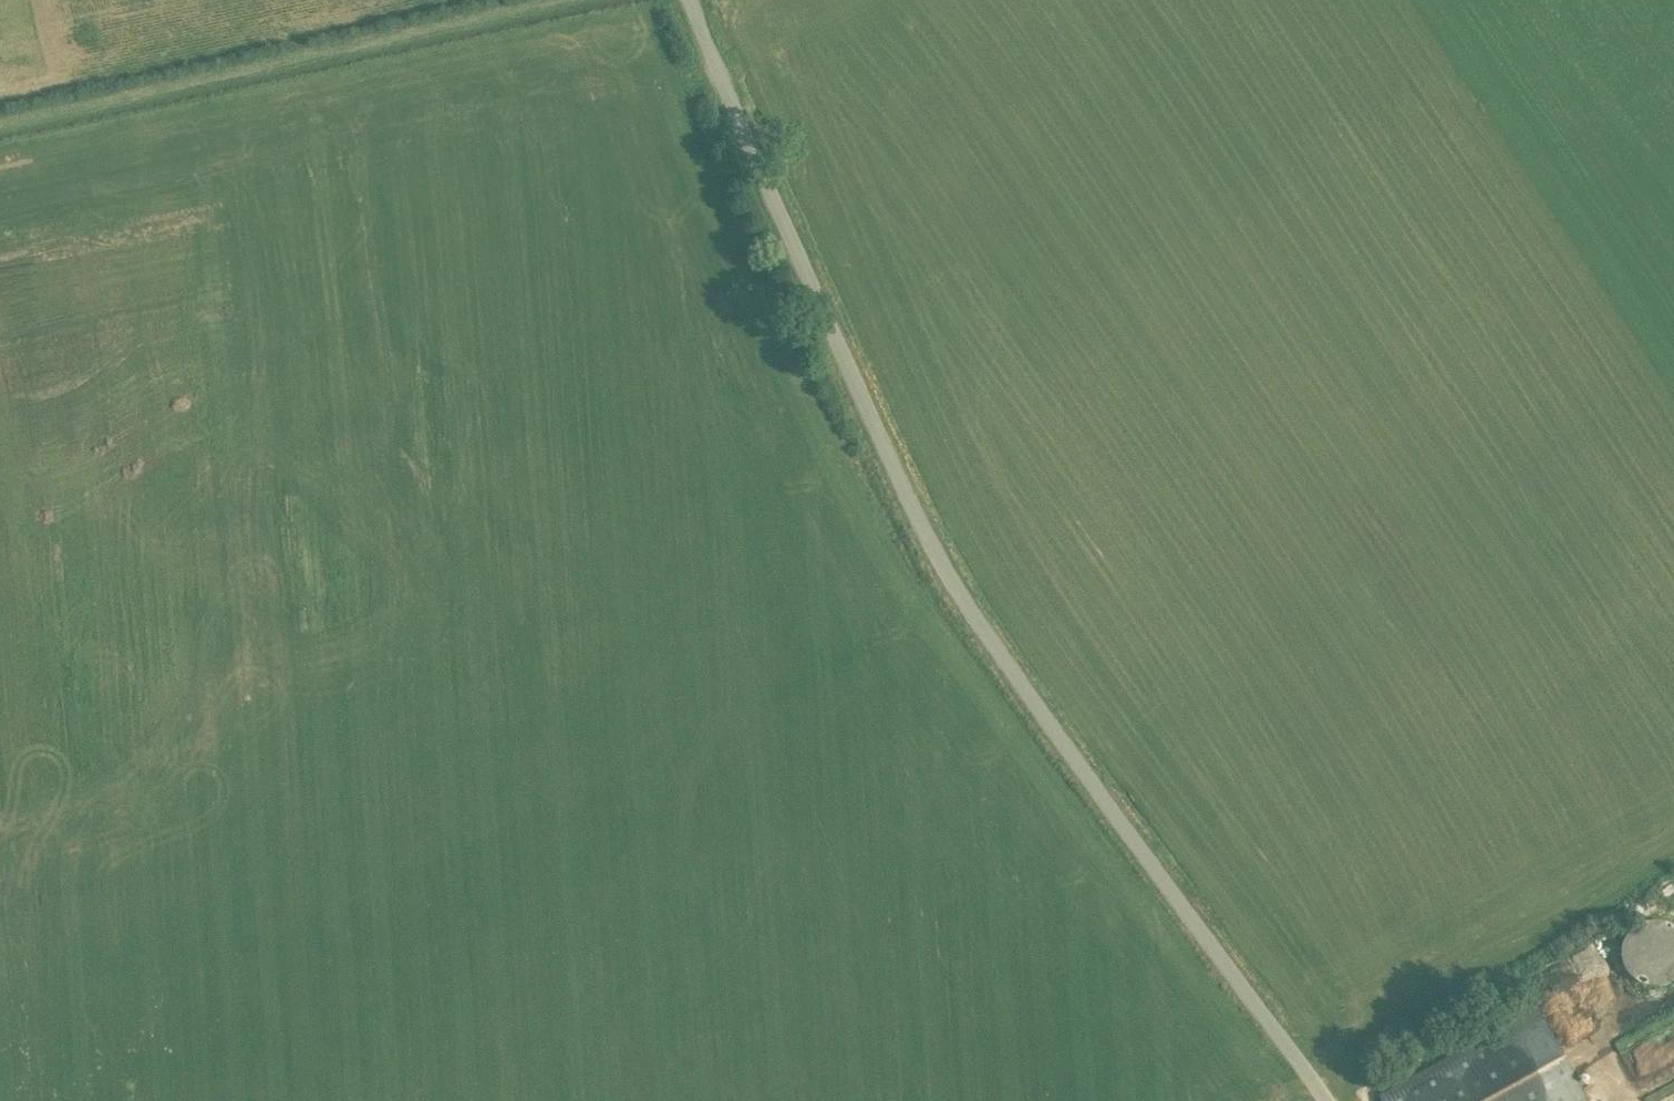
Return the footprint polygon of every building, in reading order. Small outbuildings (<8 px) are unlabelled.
[(1621,954),(1622,961),(1624,968),(1628,974),(1633,979),(1639,983),(1646,985),(1649,986),(1656,986),(1663,985),(1670,982),(1673,979),(1673,928),(1669,924),(1662,922),(1655,921),(1648,921),(1641,923),(1635,927),(1630,931),(1627,934),(1624,940),(1622,947),(1621,954)] [(1379,1097),(1381,1100),(1587,1100),(1535,1009),(1379,1097)]
